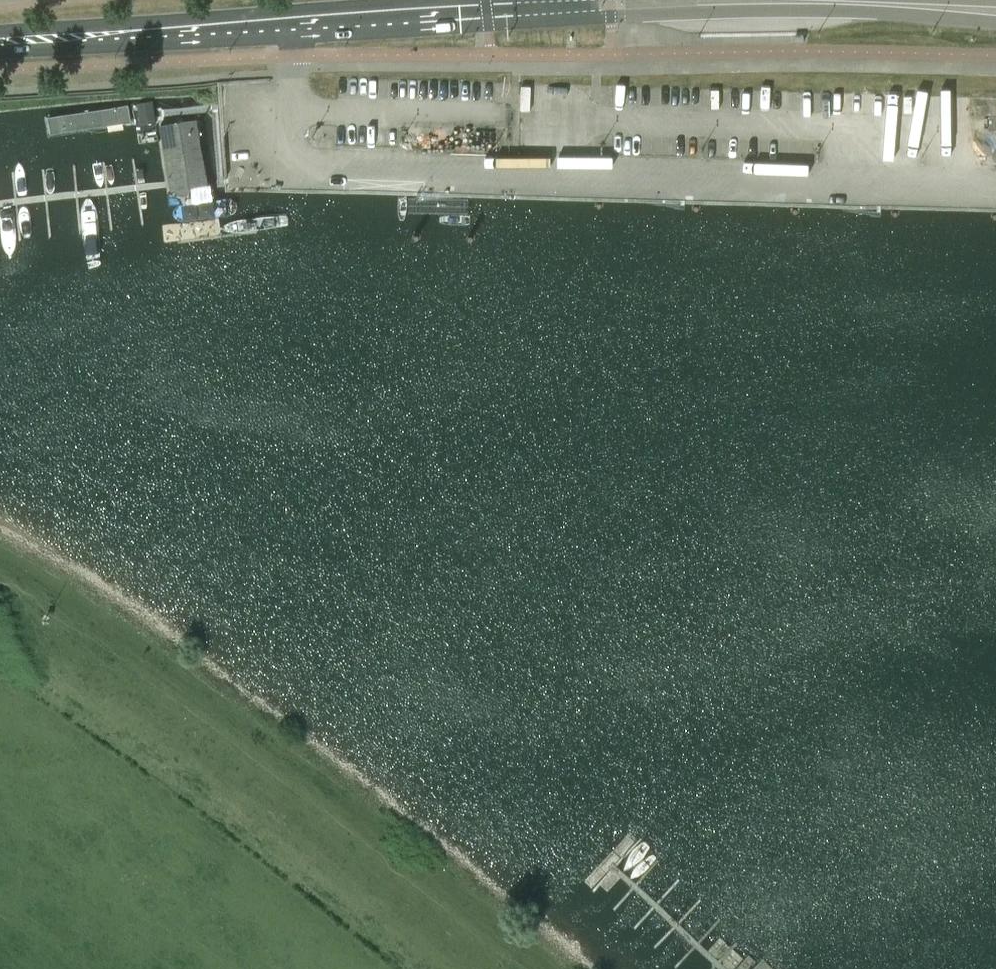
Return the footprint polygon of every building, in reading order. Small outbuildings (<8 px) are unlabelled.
[(151,130),(150,108),(46,111),(47,133),(151,130)] [(196,120),(159,125),(169,194),(169,193),(206,186),(196,120)]
